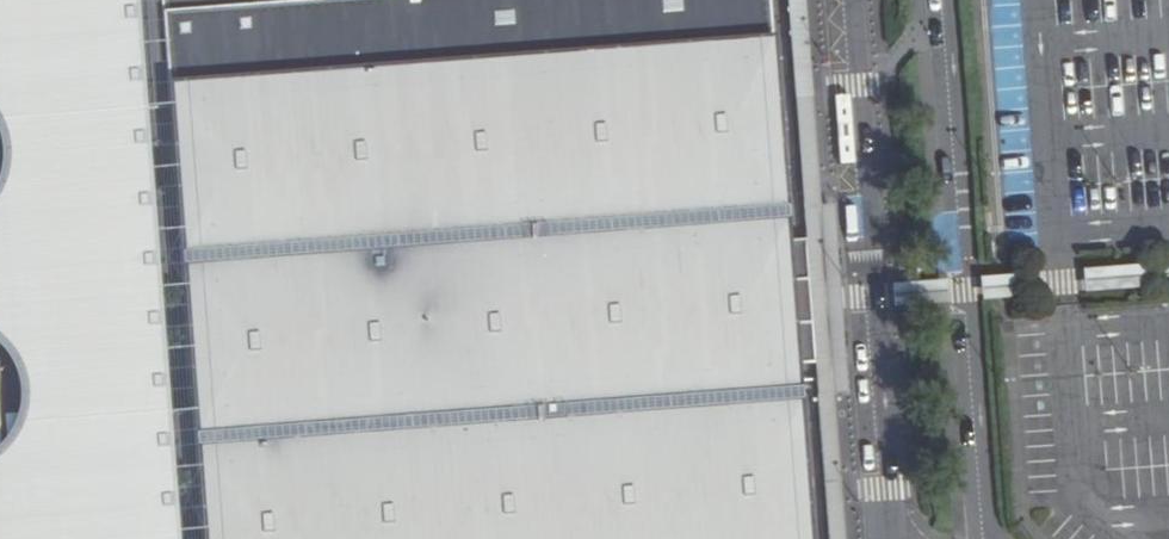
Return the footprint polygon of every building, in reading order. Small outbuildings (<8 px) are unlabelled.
[(2,0),(0,0),(0,351),(3,353),(16,377),(18,406),(11,430),(0,444),(0,538),(44,538),(2,0)] [(44,538),(177,538),(136,0),(2,0),(44,538)] [(795,361),(786,238),(772,52),(768,0),(358,0),(255,7),(254,0),(162,0),(202,538),(808,538),(795,361)] [(826,538),(845,538),(834,393),(849,392),(835,203),(819,204),(804,0),(786,0),(803,238),(812,360),(826,538)] [(803,238),(786,238),(795,361),(812,360),(803,238)] [(1082,272),(1083,296),(1168,289),(1168,265),(1082,272)] [(1040,294),(1039,271),(978,274),(980,297),(1040,294)] [(949,307),(948,284),(891,287),(893,310),(949,307)]
